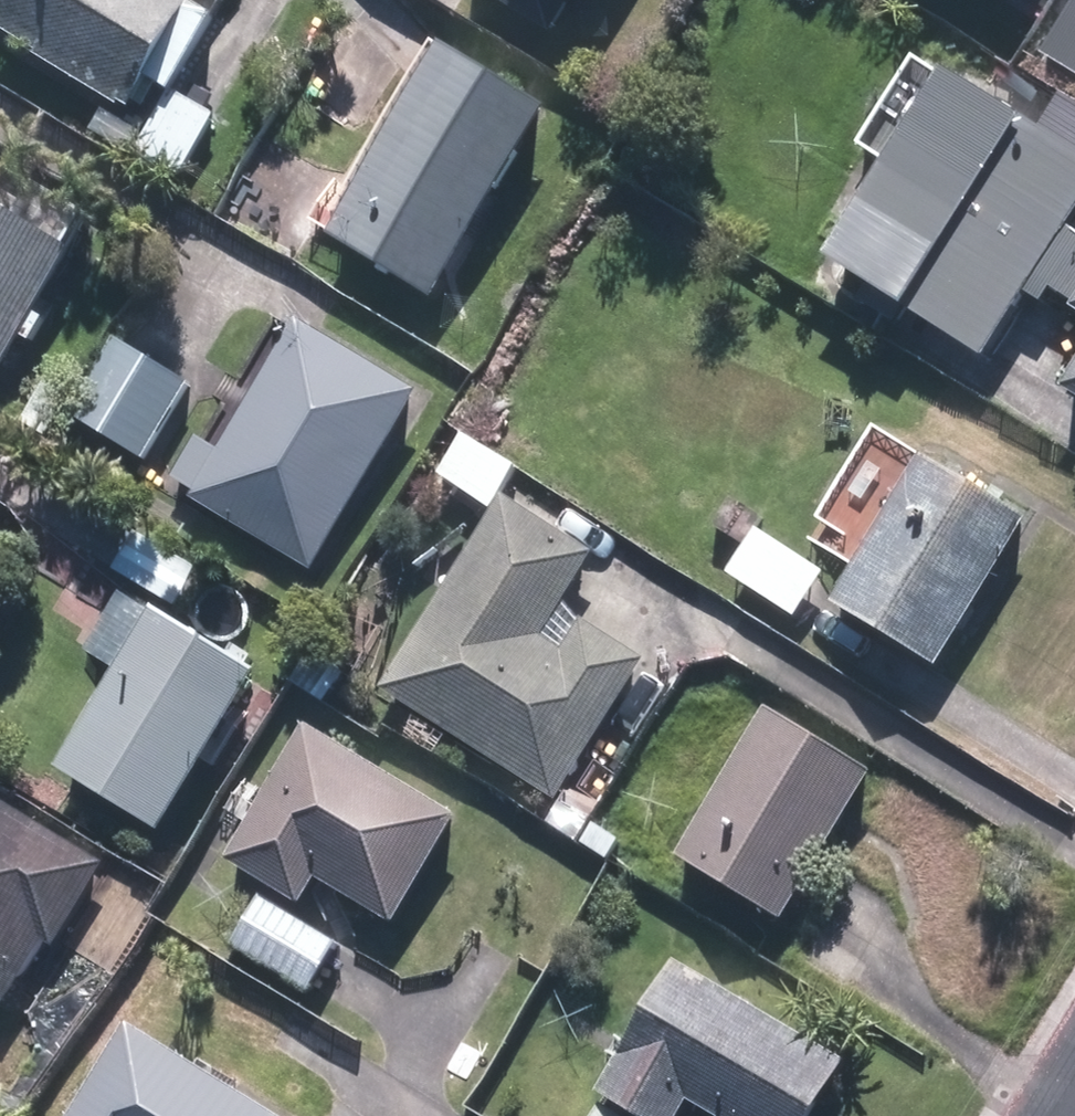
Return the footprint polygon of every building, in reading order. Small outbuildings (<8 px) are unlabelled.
[(13,7),(0,30),(0,43),(132,120),(149,91),(166,100),(215,17),(185,0),(1,0),(13,7)] [(562,54),(594,0),(469,0),(562,54)] [(1011,8),(1016,0),(998,0),(1011,8)] [(1041,64),(1074,84),(1074,5),(1041,64)] [(440,50),(324,246),(435,311),(551,116),(440,50)] [(823,271),(983,367),(1023,301),(1042,313),(1052,298),(1074,312),(1070,320),(1074,323),(1074,111),(1058,100),(1036,137),(940,79),(823,271)] [(165,104),(131,161),(176,187),(210,130),(165,104)] [(92,229),(35,195),(18,224),(0,214),(0,385),(92,229)] [(198,438),(166,494),(311,579),(417,399),(295,328),(221,452),(198,438)] [(117,344),(71,422),(147,467),(193,388),(117,344)] [(1061,401),(1074,410),(1074,378),(1061,401)] [(919,457),(829,610),(936,672),(1026,519),(919,457)] [(433,599),(375,691),(591,825),(642,744),(607,722),(645,661),(562,610),(595,558),(497,497),(463,552),(430,531),(400,578),(433,599)] [(753,529),(723,577),(794,621),(824,573),(753,529)] [(137,536),(113,576),(177,614),(201,573),(137,536)] [(257,679),(123,599),(86,661),(117,679),(56,782),(160,844),(257,679)] [(758,710),(671,863),(784,927),(872,774),(758,710)] [(304,729),(223,865),(298,908),(313,882),(392,929),(457,819),(304,729)] [(6,1016),(99,870),(0,808),(0,1012),(6,1016)] [(262,901),(233,950),(310,996),(340,946),(262,901)] [(596,1096),(631,1115),(683,1115),(689,1105),(707,1115),(816,1115),(847,1062),(672,963),(596,1096)] [(70,1115),(271,1115),(127,1026),(70,1115)] [(592,1115),(615,1115),(598,1106),(592,1115)]
